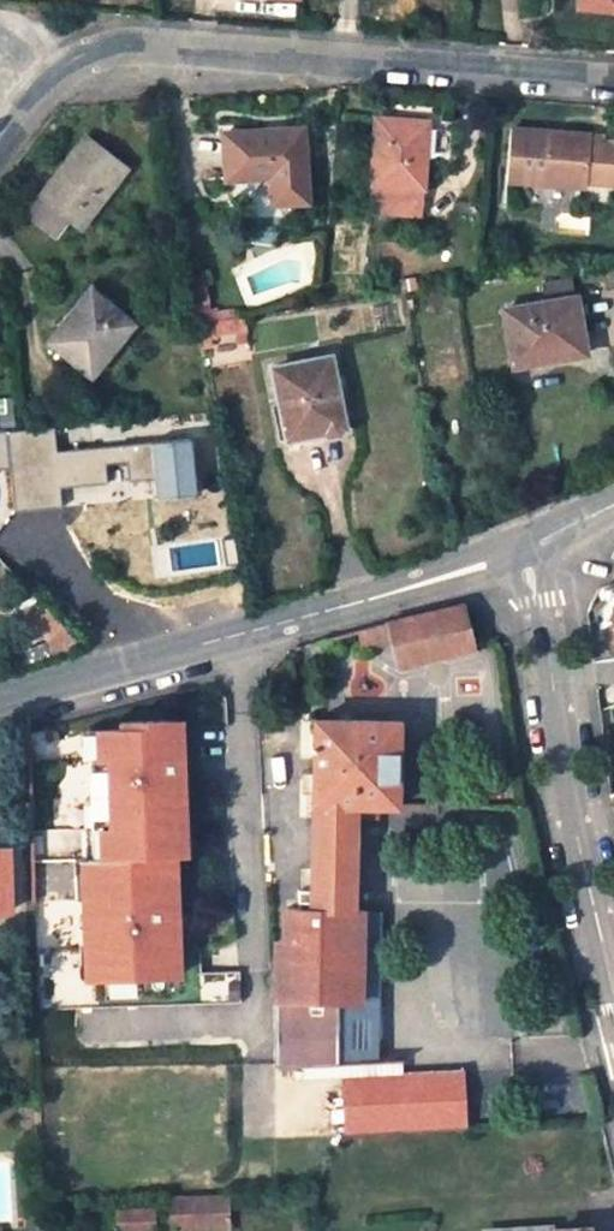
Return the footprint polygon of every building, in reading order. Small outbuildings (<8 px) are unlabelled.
[(575,8),(613,11),(613,0),(575,0),(575,8)] [(428,124),(379,119),(369,214),(419,220),(428,124)] [(513,127),(509,179),(586,186),(586,180),(613,182),(613,143),(591,141),(591,133),(513,127)] [(303,129),(227,132),(228,178),(272,177),(273,205),(306,203),(303,129)] [(132,165),(92,135),(42,197),(81,228),(132,165)] [(137,327),(97,292),(53,343),(93,377),(137,327)] [(573,298),(503,314),(514,371),(586,356),(573,298)] [(215,317),(216,335),(246,333),(245,315),(215,317)] [(346,430),(331,357),(276,368),(290,442),(346,430)] [(0,432),(0,468),(10,467),(14,506),(36,504),(62,502),(60,483),(107,479),(106,462),(128,460),(129,477),(155,475),(153,441),(57,450),(55,427),(0,432)] [(191,438),(153,441),(155,475),(157,494),(196,490),(191,438)] [(463,604),(392,622),(395,643),(401,666),(474,648),(463,604)] [(362,650),(395,643),(392,622),(328,640),(331,652),(361,645),(362,650)] [(344,911),(354,911),(357,817),(367,817),(367,806),(397,806),(398,721),(315,719),(313,911),(286,911),(286,1003),(327,1003),(327,967),(350,966),(350,932),(344,932),(344,911)] [(174,777),(172,721),(112,721),(112,728),(90,729),(90,731),(91,762),(100,762),(102,823),(92,823),(93,857),(84,857),(85,896),(76,896),(77,947),(86,947),(87,977),(172,976),(171,938),(161,938),(161,923),(171,923),(170,890),(160,890),(160,875),(169,875),(169,856),(178,856),(175,802),(167,802),(166,789),(166,777),(174,777)] [(175,789),(166,789),(167,802),(175,802),(175,789)] [(414,806),(426,806),(426,791),(414,791),(414,806)] [(170,890),(169,875),(160,875),(160,890),(170,890)] [(327,967),(327,1003),(357,1003),(363,1003),(362,911),(354,911),(344,911),(344,932),(350,932),(350,966),(327,967)] [(171,938),(171,923),(161,923),(161,938),(171,938)] [(286,1003),(277,1002),(278,1069),(360,1065),(357,1003),(327,1003),(286,1003)] [(403,1063),(306,1068),(306,1080),(340,1078),(403,1076),(403,1063)] [(342,1138),(462,1133),(457,1074),(403,1076),(340,1078),(341,1127),(342,1138)] [(230,1230),(228,1195),(185,1196),(186,1230),(230,1230)] [(117,1205),(116,1229),(153,1230),(154,1206),(117,1205)]
